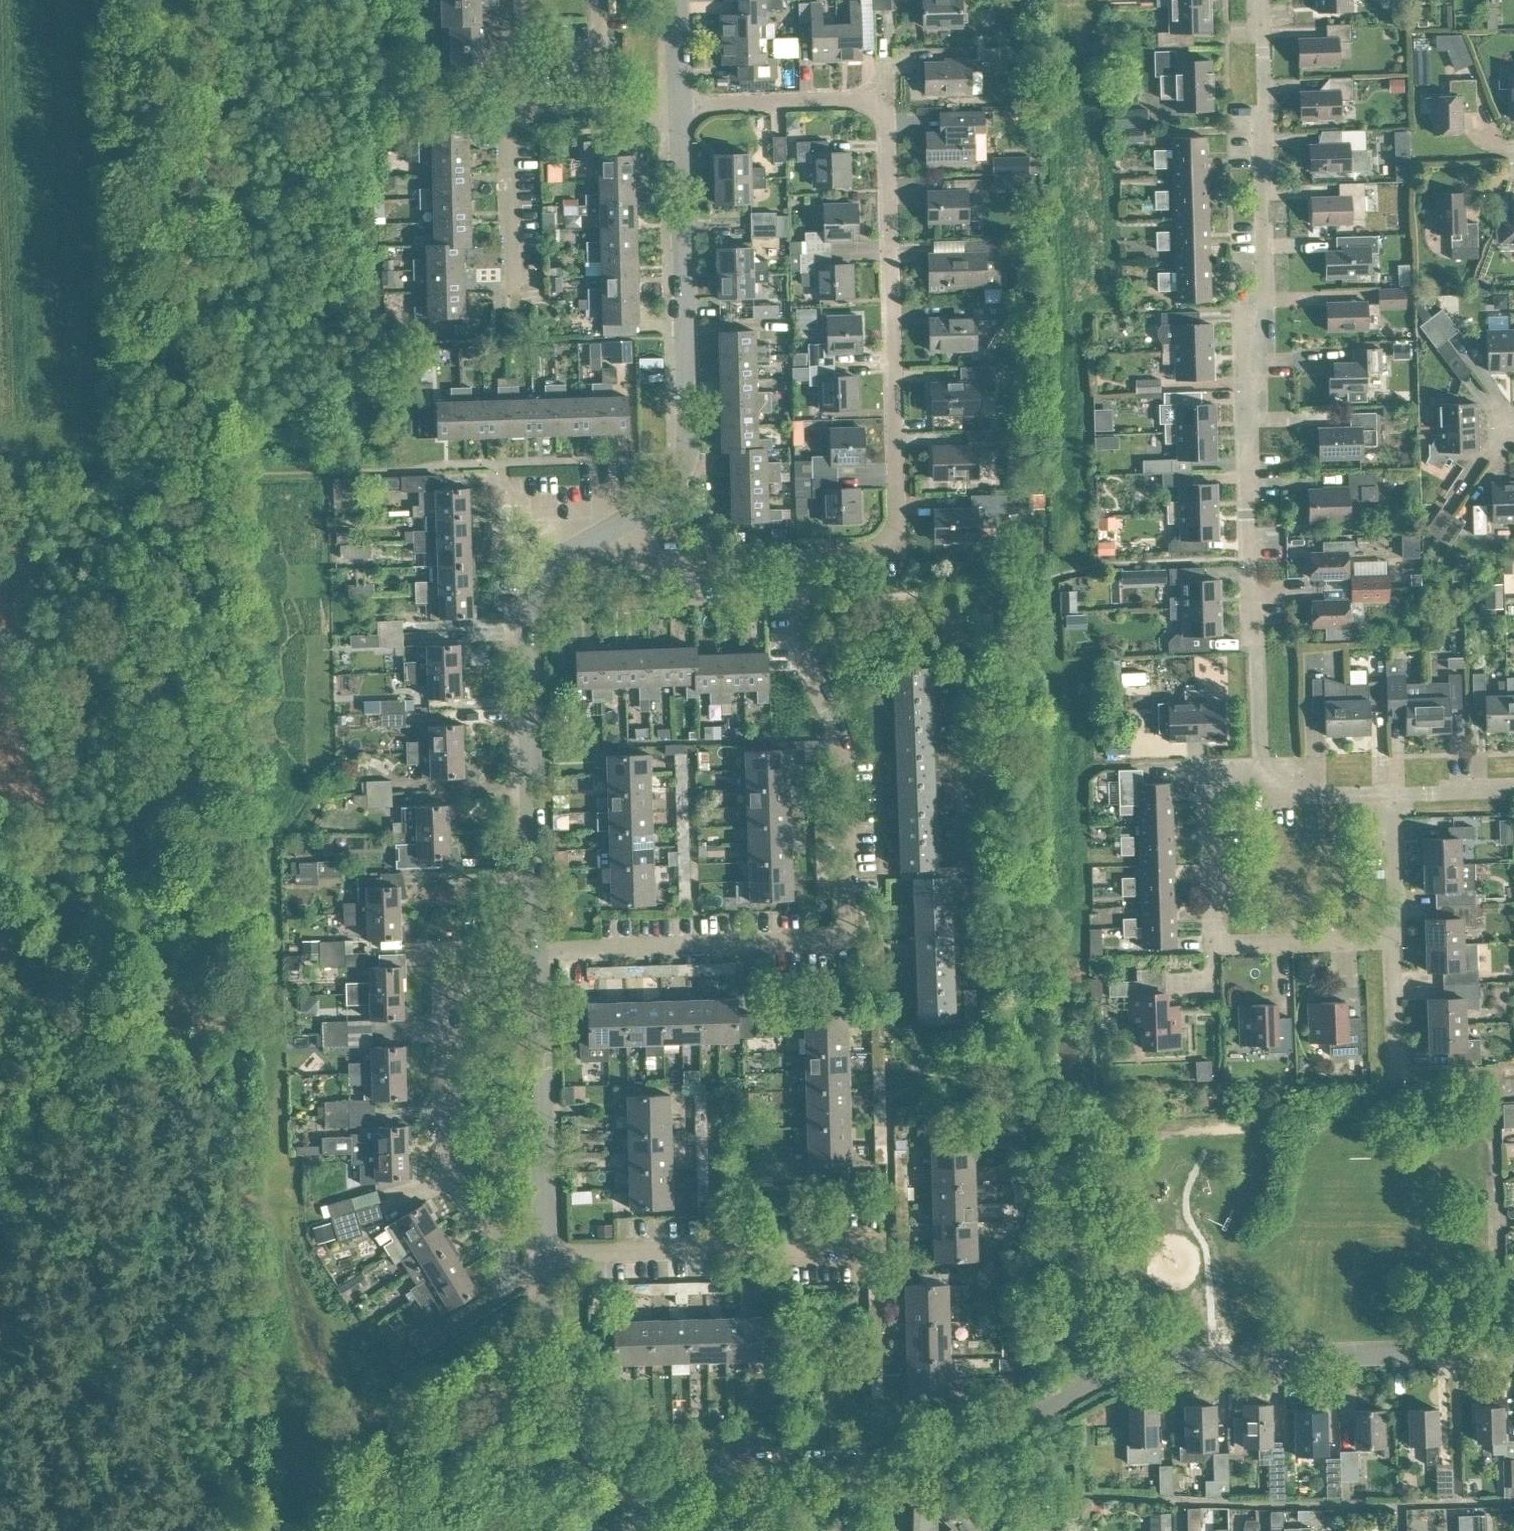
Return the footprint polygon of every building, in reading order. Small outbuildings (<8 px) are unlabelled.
[(481,23),(481,11),(487,11),(486,7),(494,6),(496,5),(497,4),(497,2),(498,1),(498,0),(432,0),(433,11),(441,10),(441,26),(449,25),(481,23)] [(757,38),(765,38),(764,9),(781,9),(781,0),(735,0),(734,0),(734,14),(721,15),(721,39),(757,38)] [(873,10),(891,9),(890,0),(873,0),(873,10)] [(923,27),(961,25),(960,0),(922,0),(923,27)] [(1317,12),(1352,11),(1351,0),(1316,0),(1317,12)] [(837,60),(835,24),(821,25),(821,1),(810,2),(810,3),(798,3),(799,23),(810,22),(812,61),(837,60)] [(835,24),(837,60),(861,59),(860,1),(849,2),(849,24),(835,24)] [(1157,47),(1184,46),(1193,46),(1193,32),(1210,31),(1209,5),(1168,6),(1168,7),(1169,32),(1156,32),(1157,47)] [(481,23),(449,25),(450,40),(442,40),(442,56),(450,56),(451,71),(491,70),(490,56),(496,56),(496,52),(503,52),(504,51),(506,50),(506,49),(507,48),(507,46),(507,45),(506,43),(505,42),(504,41),(502,40),(495,40),(495,36),(489,36),(489,23),(481,23)] [(1299,66),(1338,65),(1337,42),(1351,42),(1351,24),(1326,25),(1326,38),(1298,39),(1299,66)] [(765,38),(757,38),(721,39),(722,64),(728,64),(729,79),(777,77),(777,57),(766,58),(765,38)] [(1001,62),(1029,62),(1029,46),(1001,46),(1001,62)] [(976,60),(998,59),(998,47),(976,48),(976,60)] [(1160,87),(1212,85),(1211,61),(1175,62),(1174,51),(1153,51),(1154,77),(1159,76),(1160,87)] [(970,70),(970,59),(952,59),(952,62),(924,63),(924,94),(970,93),(970,92),(981,92),(981,69),(970,70)] [(1301,119),(1339,118),(1339,100),(1353,100),(1352,77),(1327,78),(1328,91),(1300,92),(1301,119)] [(727,78),(717,78),(716,88),(727,89),(727,78)] [(1434,133),(1460,133),(1460,113),(1476,112),(1475,79),(1449,80),(1449,96),(1433,97),(1434,133)] [(1212,85),(1160,87),(1160,98),(1175,98),(1175,111),(1212,110),(1212,85)] [(1116,127),(1148,125),(1147,108),(1115,110),(1116,127)] [(926,164),(974,163),(973,131),(983,131),(982,111),(939,112),(939,132),(925,132),(926,164)] [(418,151),(468,150),(467,126),(431,127),(431,141),(417,141),(418,151)] [(1116,144),(1142,142),(1141,126),(1115,128),(1116,144)] [(1365,151),(1365,130),(1340,130),(1340,144),(1309,145),(1310,172),(1369,170),(1369,151),(1365,151)] [(1407,132),(1393,133),(1394,145),(1408,144),(1407,132)] [(773,162),(786,162),(785,136),(772,136),(773,162)] [(1172,158),(1206,157),(1205,137),(1171,138),(1172,149),(1153,150),(1153,159),(1166,158),(1172,158)] [(633,153),(627,153),(627,140),(583,141),(583,168),(598,167),(598,181),(634,180),(633,153)] [(827,153),(827,141),(796,142),(796,162),(812,161),(813,186),(849,185),(848,153),(827,153)] [(432,175),(468,174),(468,150),(418,151),(418,162),(432,161),(432,175)] [(1014,159),(1014,153),(992,153),(993,174),(1022,174),(1021,158),(1014,159)] [(714,179),(764,178),(764,167),(750,168),(749,154),(714,155),(714,179)] [(1173,179),(1206,178),(1206,157),(1172,158),(1173,179)] [(1166,158),(1153,159),(1154,169),(1167,168),(1166,158)] [(1409,163),(1394,164),(1395,180),(1409,179),(1409,163)] [(560,181),(559,164),(550,164),(551,181),(560,181)] [(419,199),(469,197),(468,174),(432,175),(433,188),(419,188),(419,199)] [(764,178),(714,179),(715,203),(750,202),(750,188),(764,188),(764,178)] [(1173,199),(1207,198),(1206,178),(1173,179),(1173,199)] [(585,204),(635,203),(634,180),(598,181),(599,194),(585,194),(585,204)] [(927,222),(967,221),(966,192),(981,192),(980,180),(944,180),(940,192),(927,192),(927,222)] [(562,183),(551,182),(551,191),(562,191),(562,183)] [(1312,225),(1350,224),(1350,220),(1365,219),(1363,183),(1338,183),(1338,197),(1311,198),(1312,225)] [(1167,190),(1155,191),(1155,199),(1167,199),(1167,190)] [(1464,223),(1463,193),(1435,193),(1436,243),(1451,243),(1451,259),(1477,258),(1477,247),(1476,223),(1464,223)] [(434,222),(469,221),(469,197),(419,199),(419,209),(433,208),(434,222)] [(1174,220),(1207,219),(1207,198),(1173,199),(1174,220)] [(1167,199),(1155,199),(1155,209),(1167,209),(1167,199)] [(599,228),(635,227),(635,203),(585,204),(577,205),(577,214),(577,215),(599,214),(599,228)] [(805,253),(830,253),(830,240),(856,240),(855,204),(823,205),(824,231),(804,232),(805,253)] [(577,205),(563,205),(563,213),(563,214),(566,214),(577,214),(577,205)] [(1512,206),(1512,220),(1500,220),(1501,242),(1513,242),(1513,245),(1513,206),(1512,206)] [(751,224),(776,224),(776,212),(751,212),(751,224)] [(1174,240),(1208,239),(1207,219),(1174,220),(1174,240)] [(426,245),(462,245),(470,245),(469,221),(434,222),(434,235),(420,235),(420,245),(426,245)] [(776,237),(776,224),(751,224),(751,237),(776,237)] [(586,252),(636,250),(635,227),(599,228),(600,241),(586,241),(586,252)] [(560,246),(560,229),(550,229),(550,247),(560,246)] [(1156,240),(1169,240),(1168,231),(1156,232),(1156,240)] [(1325,277),(1354,276),(1354,273),(1370,273),(1369,254),(1378,254),(1377,236),(1340,237),(1340,252),(1325,252),(1325,277)] [(1001,240),(1001,238),(963,239),(964,254),(928,254),(929,283),(946,282),(946,287),(986,286),(986,288),(999,288),(999,269),(992,269),(992,260),(998,260),(998,258),(1005,258),(1005,240),(1001,240)] [(1175,261),(1209,260),(1208,239),(1174,240),(1175,261)] [(1156,240),(1156,250),(1169,249),(1169,240),(1156,240)] [(790,253),(801,253),(801,241),(790,241),(790,253)] [(413,269),(463,268),(462,245),(426,245),(426,259),(412,259),(413,269)] [(717,273),(767,271),(767,261),(752,261),(752,248),(716,248),(717,273)] [(601,275),(637,274),(636,250),(586,252),(586,262),(600,261),(601,275)] [(801,253),(790,253),(790,271),(801,271),(801,284),(804,286),(816,286),(816,297),(852,296),(851,264),(830,265),(830,253),(805,253),(801,253)] [(393,258),(383,258),(383,269),(393,268),(393,258)] [(1176,282),(1209,281),(1209,260),(1175,261),(1175,272),(1157,272),(1157,282),(1176,282)] [(568,265),(556,266),(556,276),(569,275),(568,265)] [(427,292),(463,292),(463,268),(413,269),(413,279),(427,279),(427,292)] [(767,271),(717,273),(717,297),(753,296),(753,282),(767,282),(767,271)] [(587,299),(637,298),(637,274),(601,275),(601,288),(587,289),(587,299)] [(1176,282),(1157,282),(1157,290),(1176,290),(1176,302),(1210,301),(1209,281),(1176,282)] [(1378,309),(1405,308),(1405,287),(1377,288),(1378,309)] [(463,292),(427,292),(428,306),(414,306),(414,317),(428,316),(428,317),(464,316),(463,292)] [(637,298),(587,299),(578,299),(578,309),(602,309),(602,322),(638,321),(637,298)] [(1327,331),(1367,329),(1366,302),(1326,303),(1327,331)] [(929,350),(975,350),(975,348),(985,348),(997,327),(1002,327),(1001,304),(952,304),(953,318),(929,318),(929,350)] [(753,318),(778,317),(778,305),(752,306),(753,318)] [(1430,317),(1447,339),(1458,331),(1441,309),(1430,317)] [(1161,353),(1211,351),(1211,324),(1199,324),(1198,312),(1160,313),(1161,326),(1158,330),(1158,337),(1161,341),(1161,353)] [(808,365),(833,365),(833,352),(860,352),(859,316),(827,316),(827,343),(807,344),(808,353),(793,353),(793,365),(808,365)] [(1435,348),(1447,339),(1430,317),(1419,326),(1435,348)] [(395,321),(387,336),(401,344),(410,329),(395,321)] [(1487,370),(1511,370),(1509,330),(1486,330),(1487,370)] [(719,356),(769,354),(768,344),(754,345),(754,331),(718,332),(719,356)] [(589,355),(599,355),(599,343),(589,343),(589,355)] [(1392,360),(1411,360),(1411,345),(1392,345),(1392,360)] [(416,365),(434,364),(433,348),(416,349),(416,365)] [(481,349),(468,350),(468,360),(481,360),(481,349)] [(1347,402),(1366,401),(1366,372),(1381,372),(1381,349),(1357,349),(1357,363),(1333,363),(1333,376),(1328,376),(1329,395),(1347,395),(1347,402)] [(1211,351),(1161,353),(1162,363),(1175,363),(1175,379),(1212,378),(1211,351)] [(719,379),(755,378),(755,365),(769,365),(769,354),(719,356),(719,379)] [(833,365),(808,365),(808,385),(819,385),(819,409),(855,408),(854,376),(833,377),(833,365)] [(931,414),(978,413),(978,392),(995,391),(994,366),(959,367),(960,382),(930,382),(931,414)] [(601,383),(603,432),(627,432),(626,396),(612,396),(612,382),(616,382),(616,368),(601,368),(601,383)] [(509,436),(507,386),(507,378),(497,378),(497,386),(498,400),(484,400),(485,436),(509,436)] [(720,403),(770,401),(770,391),(756,392),(755,378),(719,379),(720,403)] [(1136,392),(1160,392),(1159,379),(1135,379),(1136,392)] [(580,433),(603,432),(601,383),(591,383),(592,397),(578,397),(580,433)] [(532,435),(556,434),(554,384),(544,385),(545,398),(531,399),(532,435)] [(580,433),(578,397),(565,398),(565,384),(554,384),(556,434),(580,433)] [(532,435),(531,399),(518,399),(518,385),(507,386),(509,436),(532,435)] [(438,438),(462,437),(460,387),(450,387),(451,401),(436,402),(438,438)] [(485,436),(484,400),(471,401),(470,387),(460,387),(462,437),(485,436)] [(1164,432),(1214,431),(1213,404),(1201,405),(1201,392),(1163,393),(1164,403),(1158,404),(1159,422),(1163,422),(1164,432)] [(721,426),(757,425),(756,412),(770,412),(770,401),(720,403),(721,426)] [(1437,428),(1477,427),(1476,403),(1436,404),(1437,428)] [(1383,418),(1397,417),(1397,407),(1383,407),(1383,418)] [(1115,409),(1097,410),(1097,431),(1115,430),(1115,409)] [(1319,459),(1361,458),(1361,446),(1376,445),(1375,412),(1349,413),(1350,427),(1318,428),(1319,459)] [(993,420),(993,417),(980,417),(980,430),(997,430),(997,420),(993,420)] [(729,450),(765,448),(771,448),(771,438),(757,439),(757,425),(721,426),(721,450),(729,450)] [(1477,427),(1437,428),(1437,432),(1430,445),(1428,444),(1429,455),(1426,461),(1440,468),(1443,462),(1449,465),(1452,459),(1456,461),(1461,451),(1477,450),(1477,427)] [(795,478),(836,477),(836,465),(863,464),(862,428),(830,429),(831,455),(811,456),(811,458),(805,458),(805,460),(794,460),(795,478)] [(933,479),(977,478),(976,463),(991,462),(990,450),(1003,450),(1002,431),(966,432),(967,446),(932,446),(933,479)] [(1214,431),(1164,432),(1164,444),(1177,443),(1177,459),(1215,458),(1214,431)] [(1094,449),(1106,449),(1106,436),(1093,436),(1094,449)] [(730,473),(780,472),(780,462),(766,462),(765,448),(729,450),(730,473)] [(1143,473),(1163,473),(1172,472),(1172,459),(1143,460),(1143,473)] [(731,497),(767,496),(766,482),(780,482),(780,472),(730,473),(731,497)] [(1191,485),(1191,472),(1172,472),(1163,473),(1163,486),(1178,485),(1179,501),(1166,502),(1166,513),(1216,511),(1215,484),(1191,485)] [(1309,522),(1349,521),(1348,501),(1376,500),(1376,474),(1348,475),(1348,487),(1323,488),(1323,489),(1308,490),(1309,522)] [(425,516),(468,514),(467,499),(471,499),(471,488),(425,490),(424,475),(401,476),(401,477),(402,490),(402,491),(418,491),(418,505),(412,505),(412,517),(425,516)] [(363,491),(399,490),(399,477),(363,478),(363,491)] [(836,477),(795,478),(796,498),(822,497),(823,521),(859,520),(858,488),(837,489),(836,477)] [(1513,521),(1513,482),(1490,482),(1492,522),(1513,521)] [(934,541),(976,540),(976,527),(996,527),(996,512),(1031,512),(1030,494),(970,495),(971,509),(933,510),(934,541)] [(767,496),(731,497),(731,521),(767,520),(767,519),(781,519),(781,509),(767,509),(767,496)] [(1486,533),(1485,504),(1472,505),(1473,534),(1486,533)] [(1436,538),(1452,516),(1440,508),(1425,531),(1436,538)] [(1216,511),(1166,513),(1166,524),(1179,523),(1180,538),(1174,538),(1168,545),(1168,552),(1205,551),(1205,539),(1217,538),(1216,511)] [(413,541),(469,540),(468,525),(472,525),(472,514),(468,514),(425,516),(425,517),(422,517),(423,529),(425,529),(425,530),(412,531),(413,541)] [(1452,516),(1436,538),(1448,546),(1464,524),(1452,516)] [(1100,530),(1115,530),(1115,518),(1100,518),(1100,530)] [(785,528),(771,527),(771,540),(785,541),(785,528)] [(437,566),(474,565),(473,555),(469,555),(469,540),(413,541),(413,552),(437,552),(437,566)] [(1348,553),(1348,542),(1353,541),(1353,540),(1321,541),(1321,543),(1323,542),(1323,553),(1310,554),(1310,578),(1347,577),(1347,553),(1348,553)] [(1098,555),(1114,555),(1114,542),(1098,543),(1098,555)] [(415,592),(470,591),(470,576),(474,576),(474,565),(437,566),(431,566),(431,568),(429,568),(429,581),(414,582),(415,592)] [(1169,609),(1219,607),(1218,580),(1198,580),(1198,568),(1141,570),(1141,584),(1181,583),(1182,597),(1168,597),(1169,609)] [(1419,573),(1409,573),(1409,586),(1420,586),(1419,573)] [(1351,602),(1389,601),(1388,574),(1350,575),(1351,602)] [(1486,609),(1502,608),(1501,584),(1485,584),(1486,609)] [(470,591),(415,592),(415,603),(430,603),(430,618),(475,616),(475,605),(471,606),(470,591)] [(1348,638),(1348,625),(1349,625),(1348,601),(1311,602),(1312,626),(1326,625),(1326,638),(1324,639),(1324,640),(1350,639),(1350,638),(1348,638)] [(1219,607),(1169,609),(1169,619),(1182,619),(1183,634),(1175,635),(1168,642),(1168,651),(1168,652),(1209,651),(1208,634),(1220,634),(1219,607)] [(985,628),(996,627),(995,613),(985,614),(985,628)] [(377,634),(402,633),(402,620),(377,621),(377,634)] [(402,633),(377,634),(378,647),(403,646),(402,633)] [(426,646),(416,646),(416,661),(403,661),(403,672),(459,670),(459,655),(463,655),(462,644),(426,645),(426,646)] [(696,691),(695,655),(695,647),(671,648),(672,684),(685,683),(686,697),(696,697),(696,691)] [(658,684),(672,684),(671,648),(647,649),(649,698),(659,698),(658,684)] [(1103,657),(1119,656),(1119,648),(1102,649),(1103,657)] [(611,686),(625,685),(623,649),(600,650),(602,700),(612,700),(611,686)] [(639,699),(649,698),(647,649),(623,649),(625,685),(638,685),(639,699)] [(592,700),(602,700),(600,650),(576,651),(577,687),(591,687),(592,700)] [(741,653),(743,689),(756,688),(757,702),(767,702),(766,688),(767,688),(766,652),(741,653)] [(729,689),(743,689),(741,653),(718,654),(720,704),(730,703),(729,689)] [(710,704),(720,704),(718,654),(695,655),(696,691),(709,690),(710,704)] [(1462,658),(1446,658),(1446,668),(1462,667),(1462,658)] [(1405,733),(1427,732),(1426,683),(1417,683),(1418,697),(1404,698),(1403,659),(1385,660),(1386,721),(1405,720),(1405,733)] [(1119,660),(1106,660),(1107,685),(1120,685),(1119,660)] [(929,668),(893,669),(893,697),(894,726),(896,782),(900,880),(912,879),(949,878),(955,878),(955,865),(936,866),(934,809),(934,797),(931,724),(930,696),(939,696),(938,668),(929,668)] [(459,670),(403,672),(404,683),(427,682),(428,697),(464,696),(463,685),(459,685),(459,670)] [(1507,730),(1506,695),(1506,680),(1498,680),(1498,695),(1485,695),(1484,673),(1471,673),(1472,707),(1467,708),(1468,722),(1485,722),(1485,730),(1507,730)] [(1426,683),(1427,732),(1449,731),(1448,704),(1460,704),(1460,674),(1447,674),(1447,682),(1426,683)] [(1121,676),(1122,688),(1145,687),(1144,675),(1121,676)] [(1347,735),(1345,684),(1323,677),(1323,678),(1311,678),(1312,708),(1324,708),(1325,735),(1347,735)] [(1507,730),(1513,730),(1513,677),(1506,677),(1506,680),(1506,695),(1507,730)] [(1345,684),(1347,735),(1369,734),(1368,706),(1381,706),(1381,681),(1367,681),(1367,684),(1345,684)] [(1194,690),(1196,740),(1223,739),(1222,702),(1206,702),(1205,689),(1194,690)] [(1169,741),(1196,740),(1194,690),(1183,690),(1184,703),(1169,703),(1169,702),(1157,703),(1158,733),(1169,733),(1169,741)] [(380,713),(405,713),(405,700),(380,701),(380,713)] [(405,713),(380,713),(381,726),(405,725),(405,713)] [(406,752),(461,750),(461,735),(465,735),(465,724),(420,726),(420,741),(406,741),(406,752)] [(704,726),(705,738),(721,738),(721,725),(704,726)] [(650,728),(635,729),(635,739),(651,738),(650,728)] [(669,729),(657,729),(657,738),(669,738),(669,729)] [(1105,754),(1129,754),(1129,741),(1104,741),(1105,754)] [(664,746),(664,756),(675,756),(675,753),(684,753),(684,746),(664,746)] [(823,748),(813,749),(813,761),(824,761),(823,748)] [(744,770),(787,769),(787,749),(743,751),(744,770)] [(461,750),(406,752),(406,763),(421,762),(421,777),(466,776),(466,765),(462,765),(461,750)] [(675,766),(686,765),(686,753),(684,753),(675,753),(675,756),(675,766)] [(606,775),(650,773),(649,754),(606,755),(606,775)] [(745,789),(788,787),(787,769),(744,770),(745,789)] [(1138,804),(1171,803),(1171,782),(1141,783),(1141,769),(1118,770),(1119,804),(1138,804)] [(607,793),(650,792),(650,773),(606,775),(607,793)] [(814,786),(824,786),(824,773),(813,774),(814,786)] [(676,791),(687,790),(686,778),(676,778),(676,791)] [(366,794),(391,793),(391,780),(366,781),(366,794)] [(824,786),(814,786),(814,799),(825,798),(824,786)] [(745,807),(789,805),(788,787),(745,789),(745,807)] [(687,790),(676,791),(676,803),(687,803),(687,790)] [(607,811),(651,810),(650,792),(607,793),(607,811)] [(391,793),(366,794),(367,807),(392,806),(391,793)] [(951,809),(951,796),(934,797),(934,809),(951,809)] [(1171,803),(1138,804),(1138,825),(1172,823),(1171,803)] [(392,832),(448,830),(448,816),(452,816),(451,805),(415,806),(401,807),(402,822),(392,822),(392,832)] [(746,825),(789,824),(789,805),(745,807),(746,825)] [(608,830),(651,828),(651,810),(607,811),(608,830)] [(815,823),(826,823),(825,810),(815,811),(815,823)] [(677,828),(688,827),(687,815),(677,815),(677,828)] [(826,823),(815,823),(815,835),(826,835),(826,823)] [(1139,845),(1172,844),(1172,823),(1138,825),(1139,845)] [(746,844),(790,842),(789,824),(746,825),(746,844)] [(1423,865),(1459,864),(1458,838),(1473,838),(1472,826),(1448,827),(1448,838),(1423,839),(1423,865)] [(688,827),(677,828),(678,840),(688,840),(688,827)] [(608,848),(652,847),(651,828),(608,830),(608,848)] [(442,857),(453,857),(453,845),(449,846),(448,830),(392,832),(394,867),(442,866),(442,857)] [(1499,844),(1512,843),(1511,831),(1499,832),(1499,844)] [(1120,846),(1133,846),(1133,837),(1120,837),(1120,846)] [(747,862),(790,861),(790,842),(746,844),(747,862)] [(1139,866),(1173,865),(1172,844),(1139,845),(1139,866)] [(1133,846),(1120,846),(1120,855),(1133,854),(1133,846)] [(609,867),(653,865),(652,847),(608,848),(609,867)] [(816,860),(827,859),(826,847),(816,847),(816,860)] [(678,864),(689,864),(689,852),(678,852),(678,864)] [(827,859),(816,860),(817,872),(827,872),(827,859)] [(341,861),(299,863),(299,874),(318,874),(318,879),(342,878),(341,861)] [(748,880),(791,879),(790,861),(747,862),(748,880)] [(1435,905),(1475,903),(1473,863),(1459,864),(1423,865),(1424,891),(1435,891),(1435,905)] [(689,864),(678,864),(679,877),(689,877),(689,864)] [(610,885),(653,884),(653,865),(609,867),(610,885)] [(1140,886),(1174,885),(1173,865),(1139,866),(1140,886)] [(343,913),(399,912),(398,899),(406,897),(402,872),(380,873),(380,877),(356,878),(357,902),(343,903),(343,913)] [(318,874),(299,874),(299,886),(318,885),(318,879),(318,874)] [(1121,887),(1135,886),(1134,877),(1121,877),(1121,887)] [(949,878),(912,879),(917,1021),(954,1019),(949,878)] [(791,879),(748,880),(735,881),(736,903),(750,902),(750,900),(792,898),(791,879)] [(653,884),(610,885),(610,904),(654,903),(653,884)] [(818,897),(828,897),(828,885),(817,885),(818,897)] [(1141,907),(1174,906),(1174,885),(1140,886),(1141,907)] [(1135,886),(1121,887),(1122,896),(1135,895),(1135,886)] [(680,902),(690,902),(690,889),(679,890),(680,902)] [(1426,945),(1462,944),(1461,928),(1476,928),(1476,918),(1483,918),(1482,912),(1497,911),(1497,906),(1482,906),(1482,903),(1475,903),(1435,905),(1436,919),(1425,919),(1426,945)] [(1141,927),(1175,926),(1174,906),(1141,907),(1141,927)] [(399,912),(343,913),(343,925),(367,924),(368,939),(404,938),(403,927),(399,927),(399,912)] [(1134,918),(1122,918),(1123,927),(1136,927),(1135,918),(1134,918)] [(1175,926),(1141,927),(1142,948),(1176,947),(1175,926)] [(1136,927),(1123,927),(1123,936),(1136,936),(1136,927)] [(1103,956),(1102,929),(1089,929),(1090,957),(1103,956)] [(345,940),(321,941),(321,954),(345,954),(345,940)] [(321,954),(321,941),(306,941),(306,955),(321,954)] [(1443,984),(1477,983),(1476,943),(1462,944),(1426,945),(1427,971),(1442,970),(1443,984)] [(345,994),(401,992),(401,977),(405,977),(404,953),(379,954),(379,966),(368,967),(369,982),(345,983),(345,994)] [(345,954),(321,954),(321,967),(345,966),(345,954)] [(288,955),(287,970),(300,970),(301,955),(288,955)] [(697,963),(697,973),(710,973),(709,962),(697,963)] [(723,973),(735,972),(735,962),(722,962),(723,973)] [(685,974),(697,973),(697,963),(685,963),(685,974)] [(648,975),(661,975),(660,964),(648,964),(648,975)] [(660,964),(661,975),(673,974),(673,964),(660,964)] [(611,976),(624,976),(623,965),(611,965),(611,976)] [(623,965),(624,976),(636,975),(636,965),(623,965)] [(586,977),(599,977),(598,966),(586,966),(586,977)] [(1140,994),(1140,980),(1108,982),(1109,997),(1128,996),(1130,1030),(1142,1030),(1142,1048),(1167,1047),(1179,1046),(1178,1007),(1166,1007),(1165,994),(1140,994)] [(1428,1025),(1464,1024),(1463,1008),(1478,1007),(1477,983),(1443,984),(1443,998),(1427,998),(1428,1025)] [(401,992),(345,994),(346,1004),(369,1004),(370,1019),(406,1018),(406,1007),(402,1007),(401,992)] [(700,1042),(718,1042),(717,998),(698,999),(700,1042)] [(717,998),(718,1042),(737,1041),(737,1037),(741,1037),(753,1036),(752,1013),(736,1014),(736,998),(717,998)] [(663,1043),(681,1043),(680,999),(661,1000),(663,1043)] [(681,1043),(700,1042),(698,999),(680,999),(681,1043)] [(626,1045),(644,1044),(643,1000),(625,1001),(626,1045)] [(663,1055),(663,1043),(661,1000),(643,1000),(644,1044),(645,1055),(663,1055)] [(608,1045),(626,1045),(625,1001),(606,1002),(608,1045)] [(1346,1018),(1345,1001),(1320,1002),(1320,1003),(1307,1003),(1309,1043),(1328,1042),(1329,1055),(1361,1054),(1359,1017),(1346,1018)] [(608,1061),(608,1045),(606,1002),(587,1002),(588,1035),(580,1036),(581,1062),(608,1061)] [(1276,1018),(1276,1004),(1251,1005),(1251,1006),(1238,1006),(1240,1045),(1267,1044),(1268,1052),(1291,1052),(1290,1017),(1276,1018)] [(872,1026),(882,1026),(882,1014),(871,1014),(872,1026)] [(803,1035),(847,1034),(846,1015),(802,1016),(803,1035)] [(347,1020),(322,1021),(322,1024),(322,1034),(347,1033),(347,1020)] [(1464,1024),(1428,1025),(1429,1050),(1447,1050),(1448,1064),(1479,1063),(1479,1039),(1464,1039),(1464,1024)] [(347,1046),(347,1033),(322,1034),(322,1047),(347,1046)] [(803,1053),(847,1052),(847,1034),(803,1035),(803,1053)] [(872,1052),(883,1051),(883,1039),(872,1039),(872,1052)] [(348,1073),(404,1072),(403,1057),(407,1057),(407,1046),(362,1047),(362,1062),(348,1063),(348,1073)] [(883,1051),(872,1052),(873,1064),(883,1064),(883,1051)] [(804,1072),(848,1071),(847,1052),(803,1053),(804,1072)] [(804,1090),(848,1089),(848,1071),(804,1072),(804,1090)] [(404,1072),(348,1073),(348,1084),(363,1084),(364,1099),(408,1098),(408,1087),(404,1087),(404,1072)] [(873,1088),(884,1088),(884,1076),(873,1076),(873,1088)] [(884,1088),(873,1088),(874,1101),(884,1100),(884,1088)] [(805,1109),(849,1107),(848,1089),(804,1090),(805,1109)] [(695,1106),(706,1106),(706,1094),(695,1094),(695,1106)] [(626,1115),(670,1114),(669,1095),(626,1096),(626,1115)] [(349,1114),(348,1100),(324,1101),(325,1115),(349,1114)] [(805,1127),(849,1126),(849,1107),(805,1109),(805,1127)] [(874,1125),(885,1125),(885,1112),(874,1113),(874,1125)] [(349,1114),(325,1115),(325,1127),(349,1126),(349,1114)] [(627,1133),(670,1132),(670,1114),(626,1115),(627,1133)] [(1513,1127),(1513,1114),(1503,1115),(1504,1128),(1513,1127)] [(696,1131),(707,1131),(706,1119),(696,1119),(696,1131)] [(885,1125),(874,1125),(875,1137),(885,1137),(885,1125)] [(323,1154),(351,1153),(406,1152),(406,1137),(410,1137),(409,1126),(359,1127),(360,1142),(350,1143),(350,1136),(322,1137),(323,1154)] [(806,1145),(850,1144),(849,1126),(805,1127),(806,1145)] [(915,1127),(915,1139),(927,1138),(927,1127),(915,1127)] [(707,1131),(696,1131),(696,1144),(707,1144),(707,1131)] [(627,1152),(671,1150),(670,1132),(627,1133),(627,1152)] [(850,1144),(806,1145),(807,1165),(850,1163),(850,1144)] [(930,1168),(973,1166),(973,1148),(929,1149),(930,1168)] [(893,1162),(904,1161),(903,1149),(893,1149),(893,1162)] [(628,1170),(671,1169),(671,1150),(627,1152),(628,1170)] [(875,1163),(886,1162),(886,1150),(875,1150),(875,1163)] [(406,1152),(351,1153),(351,1164),(359,1164),(359,1183),(378,1183),(378,1179),(411,1178),(411,1166),(407,1167),(406,1152)] [(697,1168),(708,1168),(707,1156),(697,1156),(697,1168)] [(930,1186),(974,1185),(973,1166),(930,1168),(930,1186)] [(708,1168),(697,1168),(697,1181),(708,1180),(708,1168)] [(628,1188),(672,1187),(671,1169),(628,1170),(628,1188)] [(859,1183),(879,1183),(879,1170),(858,1171),(859,1183)] [(894,1187),(905,1187),(904,1174),(894,1175),(894,1187)] [(931,1205),(975,1203),(974,1185),(930,1186),(931,1205)] [(672,1187),(628,1188),(628,1208),(672,1206),(672,1187)] [(905,1187),(894,1187),(894,1199),(905,1199),(905,1187)] [(698,1206),(708,1206),(708,1193),(698,1194),(698,1206)] [(352,1199),(328,1206),(332,1219),(356,1212),(352,1199)] [(436,1224),(430,1213),(433,1212),(426,1201),(384,1227),(392,1240),(383,1245),(388,1254),(436,1224)] [(932,1223),(975,1221),(975,1203),(931,1205),(932,1223)] [(895,1224),(906,1223),(905,1211),(895,1211),(895,1224)] [(362,1234),(356,1212),(332,1219),(338,1241),(362,1234)] [(329,1221),(312,1226),(316,1239),(333,1234),(329,1221)] [(932,1241),(976,1240),(975,1221),(932,1223),(932,1241)] [(906,1223),(895,1224),(896,1236),(906,1236),(906,1223)] [(408,1272),(453,1244),(448,1236),(445,1238),(436,1224),(388,1254),(395,1264),(401,1260),(408,1272)] [(612,1236),(611,1224),(597,1224),(597,1237),(612,1236)] [(976,1240),(932,1241),(933,1261),(977,1260),(976,1240)] [(464,1268),(457,1256),(459,1255),(453,1244),(408,1272),(416,1285),(410,1289),(415,1298),(464,1268)] [(897,1261),(907,1261),(907,1249),(896,1249),(897,1261)] [(481,1289),(474,1279),(472,1281),(464,1268),(415,1298),(421,1307),(433,1300),(442,1313),(481,1289)] [(336,1288),(340,1294),(364,1279),(360,1273),(336,1288)] [(904,1304),(948,1303),(947,1284),(947,1273),(922,1273),(922,1285),(904,1285),(904,1304)] [(749,1290),(761,1290),(761,1279),(748,1280),(749,1290)] [(711,1291),(724,1291),(723,1280),(711,1281),(711,1291)] [(723,1280),(724,1291),(736,1291),(736,1280),(723,1280)] [(686,1292),(687,1292),(686,1281),(674,1282),(674,1292),(686,1292)] [(686,1281),(687,1292),(699,1292),(699,1281),(686,1281)] [(649,1283),(650,1293),(662,1293),(662,1282),(649,1283)] [(612,1294),(625,1294),(624,1283),(612,1284),(612,1294)] [(637,1294),(650,1293),(649,1283),(637,1283),(637,1294)] [(868,1299),(878,1298),(878,1286),(867,1286),(868,1299)] [(686,1292),(674,1292),(675,1302),(687,1302),(686,1292)] [(905,1323),(948,1322),(948,1303),(904,1304),(905,1323)] [(868,1324),(879,1323),(878,1311),(868,1311),(868,1324)] [(725,1360),(744,1360),(743,1316),(724,1317),(725,1360)] [(743,1316),(744,1360),(763,1359),(762,1316),(743,1316)] [(689,1361),(707,1361),(706,1317),(687,1318),(689,1361)] [(707,1361),(725,1360),(724,1317),(706,1317),(707,1361)] [(652,1363),(670,1362),(669,1318),(651,1319),(652,1363)] [(670,1362),(689,1361),(687,1318),(669,1318),(670,1362)] [(634,1363),(652,1363),(651,1319),(632,1320),(634,1363)] [(614,1364),(634,1363),(632,1320),(613,1320),(614,1364)] [(437,1332),(430,1321),(408,1334),(421,1354),(445,1339),(439,1330),(437,1332)] [(1011,1321),(1011,1336),(1023,1336),(1023,1321),(1011,1321)] [(905,1341),(949,1340),(948,1322),(905,1323),(905,1341)] [(879,1323),(868,1324),(868,1336),(879,1336),(879,1323)] [(905,1360),(949,1359),(949,1340),(905,1341),(905,1360)] [(869,1361),(880,1360),(879,1348),(869,1348),(869,1361)] [(997,1371),(1021,1370),(1020,1358),(997,1359),(997,1371)] [(906,1378),(949,1377),(949,1359),(905,1360),(906,1378)] [(880,1360),(869,1361),(869,1373),(880,1373),(880,1360)] [(949,1377),(906,1378),(906,1397),(950,1396),(949,1377)] [(870,1398),(881,1398),(880,1385),(870,1386),(870,1398)] [(1243,1416),(1232,1416),(1233,1446),(1243,1446),(1258,1446),(1258,1458),(1272,1458),(1271,1442),(1270,1404),(1242,1404),(1243,1416)] [(1180,1462),(1205,1461),(1204,1449),(1216,1448),(1214,1405),(1185,1406),(1186,1445),(1179,1446),(1180,1462)] [(1503,1454),(1503,1441),(1502,1406),(1475,1407),(1476,1441),(1492,1441),(1492,1454),(1503,1454)] [(1157,1443),(1156,1407),(1129,1407),(1129,1444),(1127,1444),(1127,1462),(1160,1461),(1159,1443),(1157,1443)] [(1436,1408),(1408,1409),(1409,1444),(1425,1444),(1426,1464),(1437,1463),(1437,1443),(1436,1408)] [(1355,1447),(1383,1446),(1382,1410),(1354,1411),(1355,1447)] [(1295,1455),(1326,1454),(1325,1412),(1294,1412),(1295,1455)] [(1339,1458),(1341,1496),(1348,1496),(1348,1480),(1357,1480),(1357,1450),(1339,1450),(1339,1458)] [(1227,1452),(1213,1453),(1213,1480),(1227,1480),(1227,1452)] [(1341,1496),(1339,1458),(1325,1458),(1326,1496),(1341,1496)] [(1513,1486),(1513,1458),(1502,1458),(1503,1486),(1513,1486)] [(1283,1464),(1268,1464),(1269,1498),(1284,1497),(1283,1464)] [(1159,1493),(1172,1493),(1171,1465),(1158,1465),(1159,1493)] [(1452,1468),(1435,1468),(1436,1494),(1453,1494),(1452,1468)] [(937,1508),(918,1508),(908,1508),(907,1530),(937,1530),(937,1508)] [(1072,1510),(1040,1509),(1045,1522),(1065,1523),(1064,1528),(1071,1528),(1072,1510)] [(1199,1509),(1188,1509),(1188,1530),(1199,1530),(1199,1509)] [(1299,1520),(1312,1520),(1312,1510),(1299,1511),(1299,1520)] [(1150,1530),(1171,1530),(1170,1512),(1149,1512),(1150,1530)] [(1472,1530),(1485,1530),(1485,1514),(1472,1515),(1472,1530)] [(1472,1515),(1458,1515),(1458,1530),(1472,1530),(1472,1515)] [(1255,1519),(1245,1519),(1243,1527),(1243,1530),(1255,1530),(1255,1519)]
